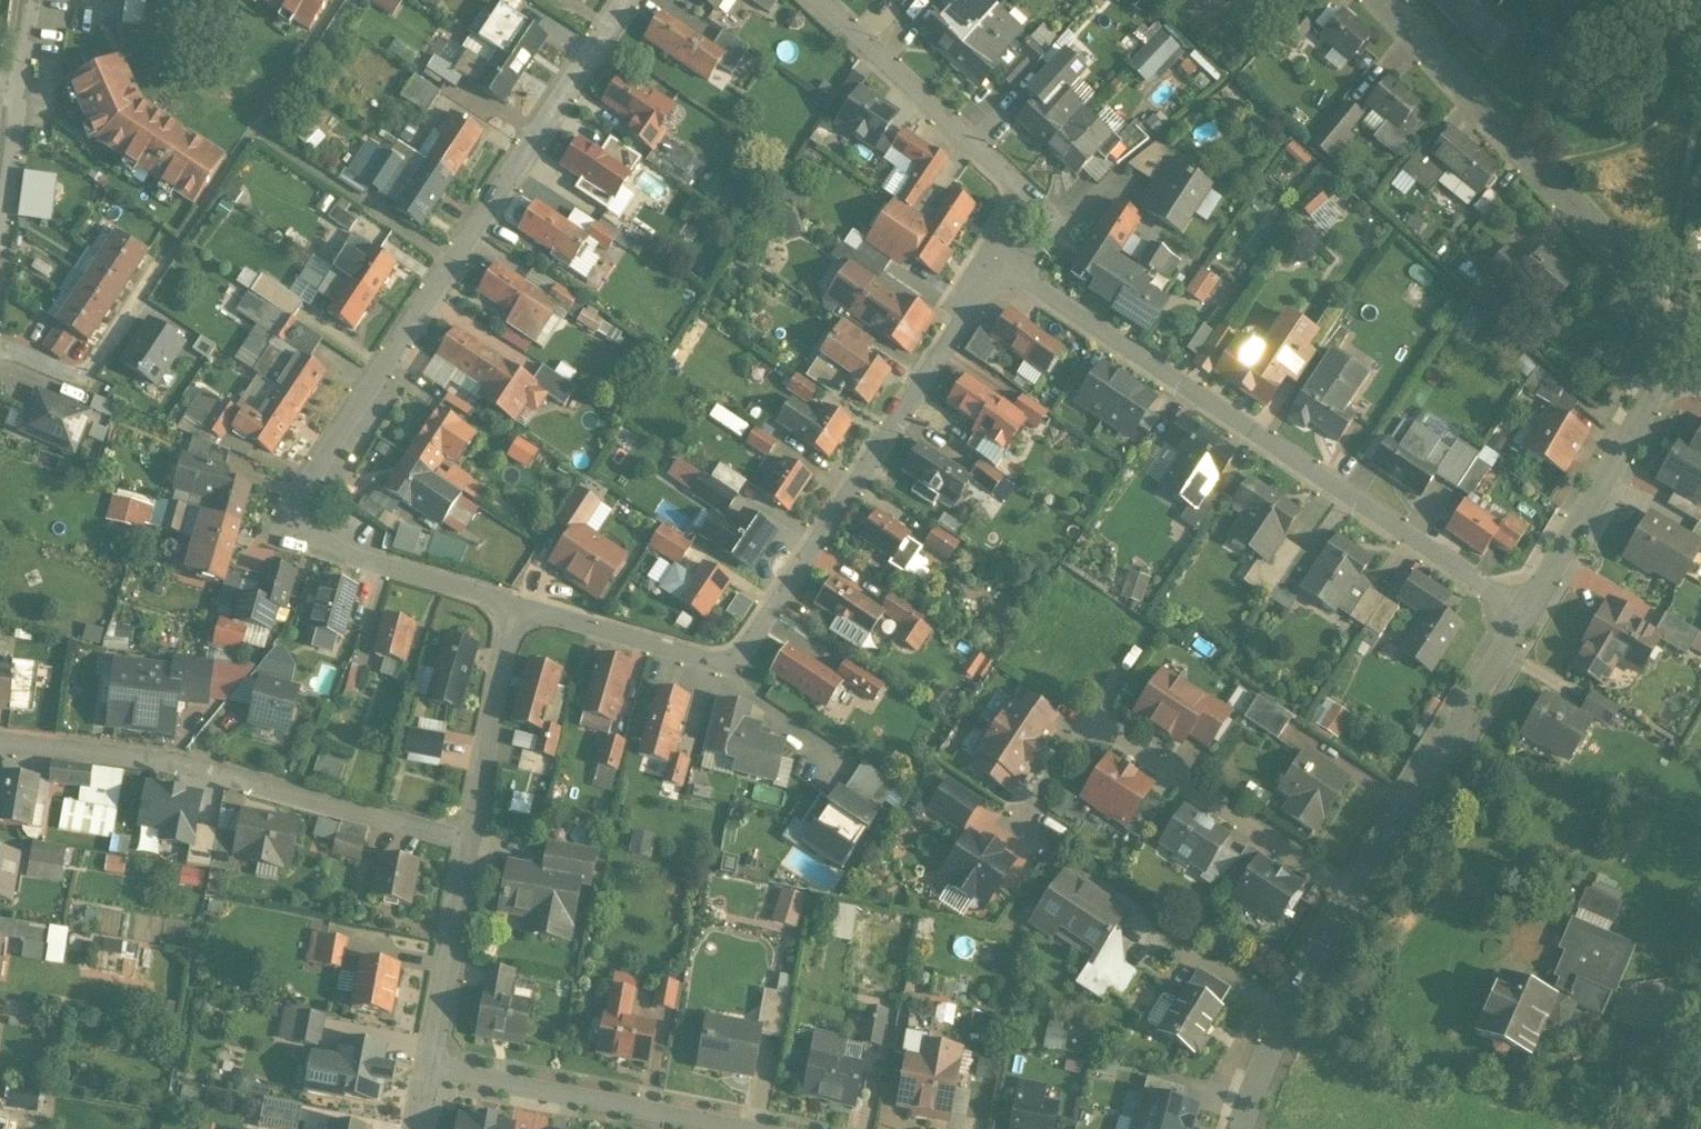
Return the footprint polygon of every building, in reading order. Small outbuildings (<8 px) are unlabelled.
[(126,25),(146,27),(148,0),(128,0),(126,25)] [(308,33),(330,0),(259,0),(308,33)] [(407,0),(382,0),(378,7),(399,17),(407,0)] [(714,12),(722,0),(696,0),(714,12)] [(947,19),(941,13),(919,37),(948,63),(995,13),(981,0),(964,0),(947,19)] [(1303,17),(1313,26),(1329,6),(1321,0),(1317,0),(1303,17)] [(1437,2),(1452,17),(1453,16),(1464,28),(1463,29),(1464,30),(1487,8),(1486,7),(1486,8),(1479,0),(1440,0),(1437,2)] [(1487,8),(1464,30),(1463,29),(1462,30),(1485,54),(1510,30),(1487,7),(1486,7),(1487,8)] [(995,13),(948,63),(978,90),(999,67),(1003,70),(1011,69),(1019,61),(1014,57),(1025,44),(1017,37),(1019,35),(995,13)] [(1340,13),(1320,38),(1349,62),(1370,37),(1340,13)] [(711,49),(662,16),(645,42),(678,65),(679,64),(706,83),(707,84),(717,69),(724,58),(711,49)] [(1299,17),(1282,37),(1295,47),(1311,28),(1299,17)] [(1149,45),(1131,64),(1151,82),(1183,46),(1156,21),(1141,38),(1149,45)] [(519,23),(497,56),(523,73),(545,41),(519,23)] [(748,52),(722,34),(711,49),(724,58),(717,69),(731,79),(748,52)] [(1025,44),(1014,57),(1019,61),(1030,72),(1045,55),(1029,41),(1025,44)] [(523,73),(497,56),(489,69),(466,55),(455,72),(454,73),(463,79),(477,88),(476,89),(502,106),(523,73)] [(1064,56),(1027,96),(1036,104),(1038,102),(1039,103),(1055,86),(1066,95),(1084,75),(1064,56)] [(455,72),(434,59),(426,72),(455,91),(463,79),(454,73),(455,72)] [(1030,72),(1019,61),(1011,69),(1000,81),(1012,92),(1030,72)] [(222,162),(139,107),(119,63),(70,84),(97,143),(193,207),(222,162)] [(440,96),(414,79),(400,100),(426,117),(440,96)] [(652,101),(620,80),(603,105),(636,128),(639,124),(655,135),(673,109),(655,97),(652,101)] [(1418,106),(1387,81),(1367,105),(1387,122),(1373,139),(1396,158),(1430,116),(1418,106)] [(1055,86),(1039,103),(1038,102),(1036,104),(1016,126),(1017,126),(1046,152),(1083,112),(1066,95),(1055,86)] [(859,93),(836,128),(874,153),(897,118),(859,93)] [(1346,103),(1330,123),(1345,135),(1346,133),(1361,115),(1346,103)] [(1083,112),(1046,152),(1074,179),(1112,138),(1083,112)] [(456,119),(451,116),(438,135),(443,138),(426,164),(452,181),(482,136),(456,119)] [(1345,135),(1330,123),(1312,145),(1331,162),(1351,137),(1346,133),(1345,135)] [(316,125),(302,139),(315,153),(330,139),(316,125)] [(1131,126),(1104,156),(1116,166),(1147,141),(1131,126)] [(1442,140),(1429,154),(1422,148),(1401,173),(1428,195),(1447,171),(1477,195),(1476,195),(1477,196),(1498,171),(1483,159),(1482,160),(1464,146),(1465,144),(1450,131),(1442,140)] [(1433,133),(1422,148),(1429,154),(1442,140),(1433,133)] [(930,152),(902,134),(882,163),(910,182),(911,181),(927,192),(947,162),(930,151),(930,152)] [(693,162),(660,140),(650,155),(683,177),(693,162)] [(612,165),(578,143),(561,169),(594,191),(612,165)] [(1174,157),(1155,144),(1127,166),(1154,184),(1168,163),(1169,164),(1174,157)] [(402,168),(370,146),(350,176),(383,197),(402,168)] [(1169,164),(1168,163),(1154,184),(1139,208),(1179,235),(1208,190),(1169,164)] [(426,164),(394,212),(420,230),(452,181),(426,164)] [(58,221),(61,175),(28,173),(25,219),(58,221)] [(949,192),(934,214),(928,210),(936,198),(927,192),(911,181),(910,182),(896,203),(953,241),(975,209),(949,192)] [(738,188),(722,195),(730,215),(746,208),(738,188)] [(1315,192),(1299,207),(1309,219),(1326,204),(1315,192)] [(1140,219),(1114,201),(1093,234),(1119,252),(1138,263),(1148,248),(1129,236),(1140,219)] [(953,241),(896,203),(868,245),(892,261),(894,258),(903,256),(937,278),(951,257),(945,253),(953,241)] [(585,240),(535,207),(518,233),(552,255),(549,260),(568,272),(588,242),(585,240)] [(356,223),(335,209),(328,220),(349,234),(356,223)] [(615,241),(594,227),(585,240),(588,242),(606,254),(615,241)] [(1119,252),(1093,234),(1071,267),(1074,269),(1071,275),(1084,284),(1088,278),(1096,283),(1091,291),(1116,307),(1118,308),(1133,284),(1138,276),(1132,273),(1114,260),(1119,252)] [(116,237),(58,325),(59,326),(75,337),(87,345),(146,256),(116,237)] [(868,245),(865,243),(856,257),(883,275),(892,261),(868,245)] [(1148,248),(1138,263),(1157,276),(1170,255),(1151,243),(1148,248)] [(1542,249),(1527,268),(1504,250),(1489,269),(1527,300),(1535,290),(1553,305),(1554,306),(1577,278),(1561,265),(1560,266),(1543,251),(1543,250),(1542,249)] [(348,282),(374,299),(396,267),(370,250),(348,282)] [(1170,255),(1157,276),(1166,281),(1179,261),(1170,255)] [(1157,276),(1138,263),(1132,273),(1138,276),(1133,284),(1146,293),(1157,276)] [(546,302),(495,268),(478,294),(513,317),(506,328),(533,346),(557,311),(567,318),(568,316),(547,302),(546,302)] [(348,282),(333,272),(319,292),(335,302),(327,315),(353,332),(374,299),(348,282)] [(900,305),(853,274),(832,304),(838,308),(872,330),(880,335),(879,336),(909,356),(925,333),(919,329),(927,317),(902,301),(900,305)] [(1200,274),(1187,293),(1201,302),(1215,283),(1200,274)] [(303,305),(261,277),(250,294),(271,309),(292,322),(303,305)] [(1146,293),(1133,284),(1118,308),(1116,307),(1114,311),(1147,332),(1164,305),(1160,302),(1146,293)] [(576,303),(556,289),(547,302),(568,316),(576,303)] [(872,330),(838,308),(830,320),(841,326),(864,342),(872,330)] [(292,322),(271,309),(258,328),(285,346),(298,326),(292,322)] [(589,312),(583,323),(607,336),(612,326),(589,312)] [(1468,312),(1460,328),(1476,336),(1484,320),(1468,312)] [(1060,348),(1008,314),(994,337),(991,340),(999,345),(1043,375),(1044,372),(1048,375),(1057,361),(1053,359),(1060,348)] [(119,363),(157,389),(186,346),(148,320),(119,363)] [(1335,325),(1315,355),(1325,361),(1329,364),(1335,355),(1348,334),(1335,325)] [(59,326),(43,350),(59,361),(75,337),(59,326)] [(322,342),(298,326),(285,346),(284,348),(299,357),(308,363),(322,342)] [(864,342),(841,326),(832,339),(862,359),(863,357),(864,358),(872,347),(864,342)] [(1234,334),(1222,326),(1217,334),(1229,342),(1234,334)] [(981,328),(964,354),(984,367),(999,345),(991,340),(994,337),(981,328)] [(1281,332),(1274,342),(1272,341),(1263,356),(1257,365),(1282,381),(1276,390),(1277,390),(1285,377),(1295,385),(1314,356),(1312,354),(1318,345),(1294,329),(1289,337),(1281,332)] [(506,367),(454,332),(437,358),(466,377),(488,391),(489,392),(505,369),(506,367)] [(1217,334),(1197,363),(1209,371),(1229,342),(1217,334)] [(862,359),(832,339),(825,349),(835,356),(830,363),(836,367),(822,388),(837,397),(839,398),(843,392),(867,408),(889,374),(864,358),(863,357),(862,359)] [(1263,356),(1238,339),(1215,374),(1264,407),(1276,390),(1282,381),(1257,365),(1263,356)] [(294,364),(270,348),(253,375),(277,390),(303,407),(325,374),(308,363),(299,357),(294,364)] [(1368,377),(1335,355),(1329,364),(1325,361),(1308,385),(1345,410),(1368,377)] [(466,377),(437,358),(423,379),(444,393),(450,383),(458,388),(466,377)] [(1127,383),(1102,366),(1094,377),(1085,392),(1077,403),(1103,420),(1127,383)] [(1537,367),(1523,388),(1535,395),(1547,376),(1537,367)] [(531,386),(505,369),(489,392),(488,391),(482,401),(512,420),(523,403),(533,389),(533,387),(531,386)] [(575,391),(542,369),(531,386),(533,387),(533,389),(545,397),(563,409),(575,391)] [(1094,377),(1082,369),(1072,384),(1085,392),(1094,377)] [(1577,403),(1547,376),(1535,395),(1535,397),(1549,405),(1545,411),(1566,423),(1577,403)] [(488,391),(466,377),(458,388),(480,403),(482,401),(488,391)] [(816,393),(795,379),(786,392),(807,406),(816,393)] [(1024,421),(964,381),(947,407),(979,428),(974,435),(978,438),(977,443),(1000,458),(1006,448),(1024,421)] [(1153,400),(1127,383),(1103,420),(1128,437),(1136,426),(1146,411),(1153,400)] [(1345,410),(1308,385),(1290,411),(1291,412),(1287,418),(1304,429),(1308,423),(1337,443),(1355,416),(1345,410)] [(545,397),(533,389),(523,403),(535,411),(545,397)] [(303,407),(277,390),(257,421),(245,414),(234,432),(271,456),(303,407)] [(239,415),(204,392),(185,419),(221,443),(239,415)] [(34,394),(18,434),(74,456),(90,416),(34,394)] [(824,409),(817,420),(791,403),(776,425),(802,442),(801,444),(827,461),(850,426),(824,409)] [(1158,419),(1146,411),(1136,426),(1148,434),(1158,419)] [(1566,423),(1545,411),(1522,449),(1564,473),(1586,435),(1566,423)] [(463,429),(437,412),(406,459),(432,477),(463,429)] [(1199,432),(1181,419),(1164,445),(1183,458),(1175,471),(1185,477),(1172,496),(1188,506),(1195,510),(1208,490),(1215,480),(1217,481),(1234,453),(1200,431),(1199,432)] [(776,446),(755,432),(746,445),(767,459),(776,446)] [(1689,454),(1677,447),(1658,480),(1675,490),(1700,505),(1700,504),(1700,433),(1689,454)] [(1410,453),(1388,438),(1370,465),(1419,497),(1434,475),(1437,471),(1446,458),(1419,439),(1410,453)] [(230,454),(193,439),(187,459),(225,470),(230,454)] [(1000,458),(977,443),(970,454),(995,470),(1008,449),(1006,448),(1000,458)] [(968,479),(920,447),(902,474),(917,484),(910,494),(933,509),(940,499),(952,507),(970,481),(968,479)] [(1446,458),(1437,471),(1434,475),(1456,489),(1469,469),(1448,455),(1446,458)] [(187,459),(184,458),(174,491),(214,503),(210,517),(240,525),(251,488),(223,479),(225,470),(187,459)] [(432,477),(406,459),(384,492),(410,509),(411,508),(440,528),(461,496),(432,477)] [(682,459),(671,477),(693,491),(704,473),(682,459)] [(1489,469),(1475,460),(1469,469),(1456,489),(1470,498),(1489,469)] [(784,462),(761,497),(787,514),(810,479),(784,462)] [(742,496),(751,482),(724,464),(715,478),(742,496)] [(1002,479),(979,464),(968,479),(970,481),(991,495),(1002,479)] [(1297,512),(1249,480),(1232,506),(1234,507),(1232,510),(1245,519),(1235,534),(1268,556),(1280,538),(1281,538),(1297,512)] [(736,499),(713,484),(701,502),(723,517),(736,499)] [(1195,510),(1188,506),(1179,520),(1197,532),(1220,498),(1208,490),(1195,510)] [(1675,490),(1666,505),(1697,523),(1698,524),(1700,519),(1700,504),(1700,505),(1675,490)] [(601,506),(577,491),(555,524),(572,535),(577,528),(583,533),(601,506)] [(145,508),(115,499),(111,516),(141,525),(145,508)] [(385,513),(364,499),(357,510),(378,524),(385,513)] [(201,514),(155,501),(153,510),(145,508),(141,525),(194,540),(201,514)] [(1499,529),(1463,505),(1445,530),(1481,555),(1490,543),(1509,556),(1527,530),(1507,517),(1499,529)] [(210,517),(201,514),(194,540),(185,571),(224,582),(240,525),(210,517)] [(744,515),(733,531),(713,517),(700,537),(720,550),(719,552),(745,570),(746,568),(752,572),(769,550),(764,546),(772,534),(744,515)] [(909,537),(876,515),(859,541),(891,562),(906,541),(909,537)] [(1687,541),(1663,527),(1664,524),(1649,515),(1624,558),(1651,573),(1652,571),(1678,585),(1698,550),(1699,549),(1687,541)] [(965,531),(944,517),(937,528),(957,542),(965,531)] [(1697,523),(1687,541),(1699,549),(1698,550),(1700,552),(1700,526),(1698,524),(1697,523)] [(583,533),(577,528),(572,535),(552,565),(575,581),(573,584),(597,599),(612,577),(608,575),(620,557),(583,533)] [(420,534),(408,530),(400,554),(412,558),(420,534)] [(691,549),(661,530),(649,548),(678,568),(691,549)] [(958,547),(934,531),(924,547),(947,562),(958,547)] [(1370,560),(1336,537),(1318,564),(1300,592),(1301,592),(1304,588),(1321,600),(1318,604),(1333,614),(1352,586),(1370,560)] [(891,562),(888,567),(904,578),(907,578),(912,576),(914,572),(914,567),(912,563),(921,550),(906,541),(891,562)] [(1286,542),(1254,590),(1267,599),(1268,598),(1299,551),(1286,542)] [(1299,551),(1268,598),(1287,610),(1300,592),(1318,564),(1299,551)] [(255,602),(239,597),(231,622),(270,632),(277,610),(285,612),(296,574),(266,565),(255,602)] [(703,567),(693,582),(675,571),(660,592),(704,621),(729,584),(703,567)] [(1145,603),(1154,577),(1133,570),(1124,595),(1145,603)] [(1448,597),(1415,574),(1397,600),(1424,618),(1401,653),(1428,671),(1455,630),(1453,622),(1438,612),(1448,597)] [(356,589),(323,579),(319,594),(322,595),(311,631),(317,633),(312,648),(332,654),(337,639),(341,640),(356,589)] [(879,613),(832,582),(815,607),(866,642),(883,616),(879,613)] [(1368,589),(1348,618),(1363,628),(1383,599),(1368,589)] [(923,619),(890,597),(879,613),(883,616),(903,629),(895,641),(915,653),(928,634),(918,628),(923,619)] [(1383,599),(1363,628),(1376,637),(1378,638),(1398,609),(1383,599)] [(1605,606),(1584,643),(1586,644),(1572,668),(1602,686),(1602,687),(1607,686),(1607,683),(1602,684),(1600,682),(1614,658),(1637,672),(1636,673),(1638,674),(1658,640),(1659,638),(1653,634),(1627,619),(1630,614),(1609,602),(1606,607),(1605,606)] [(1698,634),(1665,614),(1653,634),(1659,638),(1658,640),(1685,656),(1698,634)] [(414,627),(385,618),(374,657),(404,665),(414,627)] [(247,630),(219,622),(212,646),(241,654),(247,630)] [(1376,637),(1363,628),(1358,637),(1370,646),(1376,637)] [(476,649),(447,640),(428,703),(458,712),(476,649)] [(276,648),(269,675),(296,682),(303,655),(276,648)] [(835,680),(788,648),(771,674),(825,711),(842,685),(835,680)] [(984,678),(994,661),(976,650),(966,668),(984,678)] [(370,655),(358,653),(351,681),(363,684),(370,655)] [(630,666),(600,658),(595,673),(594,673),(593,676),(594,677),(583,715),(612,723),(612,724),(630,666)] [(172,673),(145,669),(143,683),(114,680),(108,728),(173,735),(176,703),(188,705),(189,704),(190,703),(207,705),(209,702),(213,664),(174,659),(172,673)] [(0,670),(0,711),(31,715),(37,667),(12,664),(11,671),(0,670)] [(559,673),(530,664),(512,724),(540,732),(541,728),(555,731),(566,691),(555,688),(559,673)] [(882,688),(846,664),(835,680),(842,685),(871,703),(882,688)] [(1206,703),(1162,673),(1160,676),(1152,678),(1148,684),(1150,691),(1135,714),(1152,725),(1151,727),(1152,728),(1153,727),(1164,733),(1162,735),(1164,736),(1166,735),(1181,744),(1188,734),(1208,704),(1206,703)] [(285,687),(265,682),(265,684),(259,683),(248,724),(287,734),(298,693),(284,689),(285,687)] [(688,698),(658,689),(637,758),(667,766),(675,739),(688,698)] [(1617,710),(1590,695),(1581,710),(1608,726),(1617,710)] [(1054,716),(1023,696),(1015,707),(1009,704),(1002,715),(997,716),(990,727),(1037,758),(1042,750),(1040,749),(1052,732),(1046,728),(1054,716)] [(1291,719),(1257,697),(1243,719),(1276,741),(1291,719)] [(1311,726),(1342,740),(1356,711),(1324,697),(1311,726)] [(1589,723),(1543,697),(1521,735),(1567,761),(1589,723)] [(752,710),(715,700),(702,754),(736,763),(733,774),(773,785),(783,749),(757,742),(763,718),(752,710)] [(1208,704),(1188,734),(1208,747),(1230,714),(1209,700),(1206,703),(1208,704)] [(612,723),(583,715),(579,728),(608,736),(610,727),(612,723)] [(1037,758),(990,727),(983,737),(984,742),(976,754),(982,757),(974,769),(1005,790),(1013,778),(1019,782),(1030,765),(1031,766),(1037,758)] [(555,731),(541,728),(540,732),(534,755),(553,759),(560,732),(555,731)] [(443,742),(409,735),(406,753),(440,759),(443,742)] [(694,744),(675,739),(667,766),(658,798),(676,803),(694,744)] [(624,745),(605,740),(594,780),(612,785),(624,745)] [(1347,782),(1303,753),(1280,789),(1281,790),(1283,787),(1305,802),(1293,818),(1285,813),(1284,814),(1312,832),(1322,817),(1324,818),(1347,782)] [(344,769),(318,760),(313,775),(339,784),(344,769)] [(1132,777),(1107,760),(1094,780),(1100,784),(1089,801),(1097,806),(1095,809),(1110,819),(1112,816),(1126,825),(1130,818),(1145,796),(1147,792),(1130,780),(1132,777)] [(92,770),(52,766),(50,786),(89,790),(92,770)] [(862,767),(843,793),(877,816),(895,789),(862,767)] [(0,776),(0,827),(28,831),(37,782),(0,776)] [(978,804),(946,783),(929,809),(961,830),(978,804)] [(820,798),(801,827),(809,832),(800,845),(841,873),(879,817),(877,816),(843,793),(838,790),(828,804),(820,798)] [(209,799),(165,792),(160,825),(203,832),(209,799)] [(1161,806),(1145,796),(1130,818),(1146,829),(1161,806)] [(119,839),(122,806),(67,801),(64,834),(119,839)] [(1226,838),(1183,810),(1161,844),(1176,854),(1173,859),(1185,867),(1189,862),(1204,872),(1220,847),(1226,838)] [(297,825),(242,815),(238,837),(234,859),(236,859),(289,869),(297,825)] [(1146,829),(1130,818),(1126,825),(1126,826),(1123,830),(1138,840),(1146,829)] [(368,831),(342,824),(332,856),(359,863),(368,831)] [(238,837),(217,832),(210,872),(233,876),(236,859),(234,859),(238,837)] [(638,833),(634,855),(653,858),(657,836),(638,833)] [(981,844),(968,835),(942,874),(956,883),(952,888),(969,899),(973,894),(986,903),(1012,864),(998,855),(1000,851),(984,840),(981,844)] [(597,854),(549,845),(543,876),(578,882),(577,888),(590,890),(597,854)] [(1238,858),(1220,847),(1204,872),(1200,879),(1217,890),(1238,858)] [(65,853),(33,848),(30,867),(62,872),(65,853)] [(1262,858),(1246,848),(1227,878),(1240,886),(1243,882),(1245,884),(1250,877),(1260,861),(1262,858)] [(0,855),(0,902),(10,904),(18,858),(0,855)] [(418,865),(381,858),(372,901),(409,908),(418,865)] [(1299,887),(1260,861),(1250,877),(1245,884),(1243,882),(1240,886),(1232,898),(1250,910),(1251,908),(1275,923),(1284,909),(1289,912),(1299,897),(1294,893),(1299,887)] [(543,876),(508,869),(502,898),(501,898),(500,903),(501,903),(500,912),(543,920),(540,939),(565,943),(568,925),(570,925),(577,888),(578,882),(543,876)] [(1125,913),(1064,873),(1030,924),(1052,938),(1059,928),(1098,954),(1125,913)] [(776,922),(801,930),(811,897),(786,889),(776,922)] [(1619,905),(1587,892),(1579,909),(1611,923),(1619,905)] [(223,909),(209,906),(207,916),(221,918),(223,909)] [(834,940),(857,942),(861,909),(838,906),(834,940)] [(1611,923),(1579,909),(1573,924),(1605,938),(1611,923)] [(1605,938),(1573,924),(1566,941),(1575,945),(1572,953),(1568,951),(1557,976),(1561,977),(1573,983),(1609,998),(1630,949),(1605,938)] [(51,931),(16,925),(13,942),(48,948),(51,931)] [(346,944),(313,938),(308,966),(341,972),(346,944)] [(123,976),(128,943),(107,940),(102,973),(123,976)] [(1105,966),(1092,958),(1075,985),(1087,993),(1105,966)] [(398,969),(360,962),(352,1011),(389,1018),(398,969)] [(1139,975),(1124,965),(1117,975),(1118,975),(1107,993),(1108,993),(1121,1002),(1139,975)] [(1105,966),(1087,993),(1102,1003),(1108,993),(1107,993),(1118,975),(1117,975),(1105,966)] [(509,973),(490,970),(485,998),(504,1002),(509,973)] [(1197,970),(1158,1033),(1192,1054),(1193,1051),(1198,1054),(1207,1041),(1202,1038),(1220,1008),(1219,1007),(1229,990),(1197,970)] [(1552,998),(1501,975),(1475,1035),(1494,1043),(1492,1048),(1494,1054),(1500,1056),(1505,1054),(1507,1049),(1527,1057),(1543,1018),(1555,1023),(1567,1019),(1575,1000),(1567,996),(1555,991),(1552,998)] [(635,981),(614,977),(612,990),(606,1019),(628,1023),(636,981),(635,981)] [(1573,983),(1561,977),(1555,991),(1567,996),(1573,983)] [(676,987),(659,984),(654,1010),(672,1013),(676,987)] [(790,998),(770,994),(763,1033),(782,1036),(780,1042),(782,1042),(790,998)] [(485,998),(483,998),(476,1035),(524,1044),(531,1007),(504,1002),(485,998)] [(886,1012),(866,1008),(860,1043),(880,1047),(886,1012)] [(322,1020),(286,1013),(281,1034),(294,1037),(292,1045),(317,1050),(322,1020)] [(933,1020),(897,1013),(890,1052),(907,1055),(909,1043),(928,1046),(933,1020)] [(606,1019),(605,1018),(598,1058),(645,1067),(653,1028),(628,1023),(606,1019)] [(759,1031),(707,1021),(698,1069),(750,1078),(759,1031)] [(1060,1033),(1047,1031),(1044,1047),(1057,1049),(1060,1033)] [(811,1056),(861,1066),(864,1050),(815,1040),(811,1056)] [(928,1046),(909,1043),(907,1055),(898,1106),(912,1108),(915,1115),(945,1121),(946,1115),(948,1115),(960,1052),(928,1046)] [(384,1051),(345,1044),(340,1071),(335,1097),(337,1097),(378,1105),(382,1084),(389,1086),(390,1085),(392,1073),(391,1072),(380,1069),(384,1051)] [(861,1066),(811,1056),(803,1097),(827,1101),(828,1099),(852,1103),(852,1106),(853,1106),(861,1066)] [(333,1064),(313,1060),(305,1096),(336,1101),(337,1097),(335,1097),(340,1071),(333,1070),(334,1065),(333,1064)] [(1011,1128),(1051,1128),(1056,1107),(1040,1104),(1043,1090),(1019,1086),(1011,1128)] [(1198,1107),(1140,1090),(1132,1120),(1161,1128),(1192,1128),(1198,1107)] [(40,1097),(11,1092),(9,1109),(37,1114),(40,1097)] [(264,1101),(258,1128),(260,1128),(262,1121),(296,1128),(299,1110),(301,1110),(302,1109),(299,1109),(300,1108),(264,1101)] [(481,1120),(480,1125),(461,1121),(459,1128),(502,1128),(492,1127),(493,1122),(481,1120)] [(1132,1120),(1129,1128),(1161,1128),(1132,1120)]
